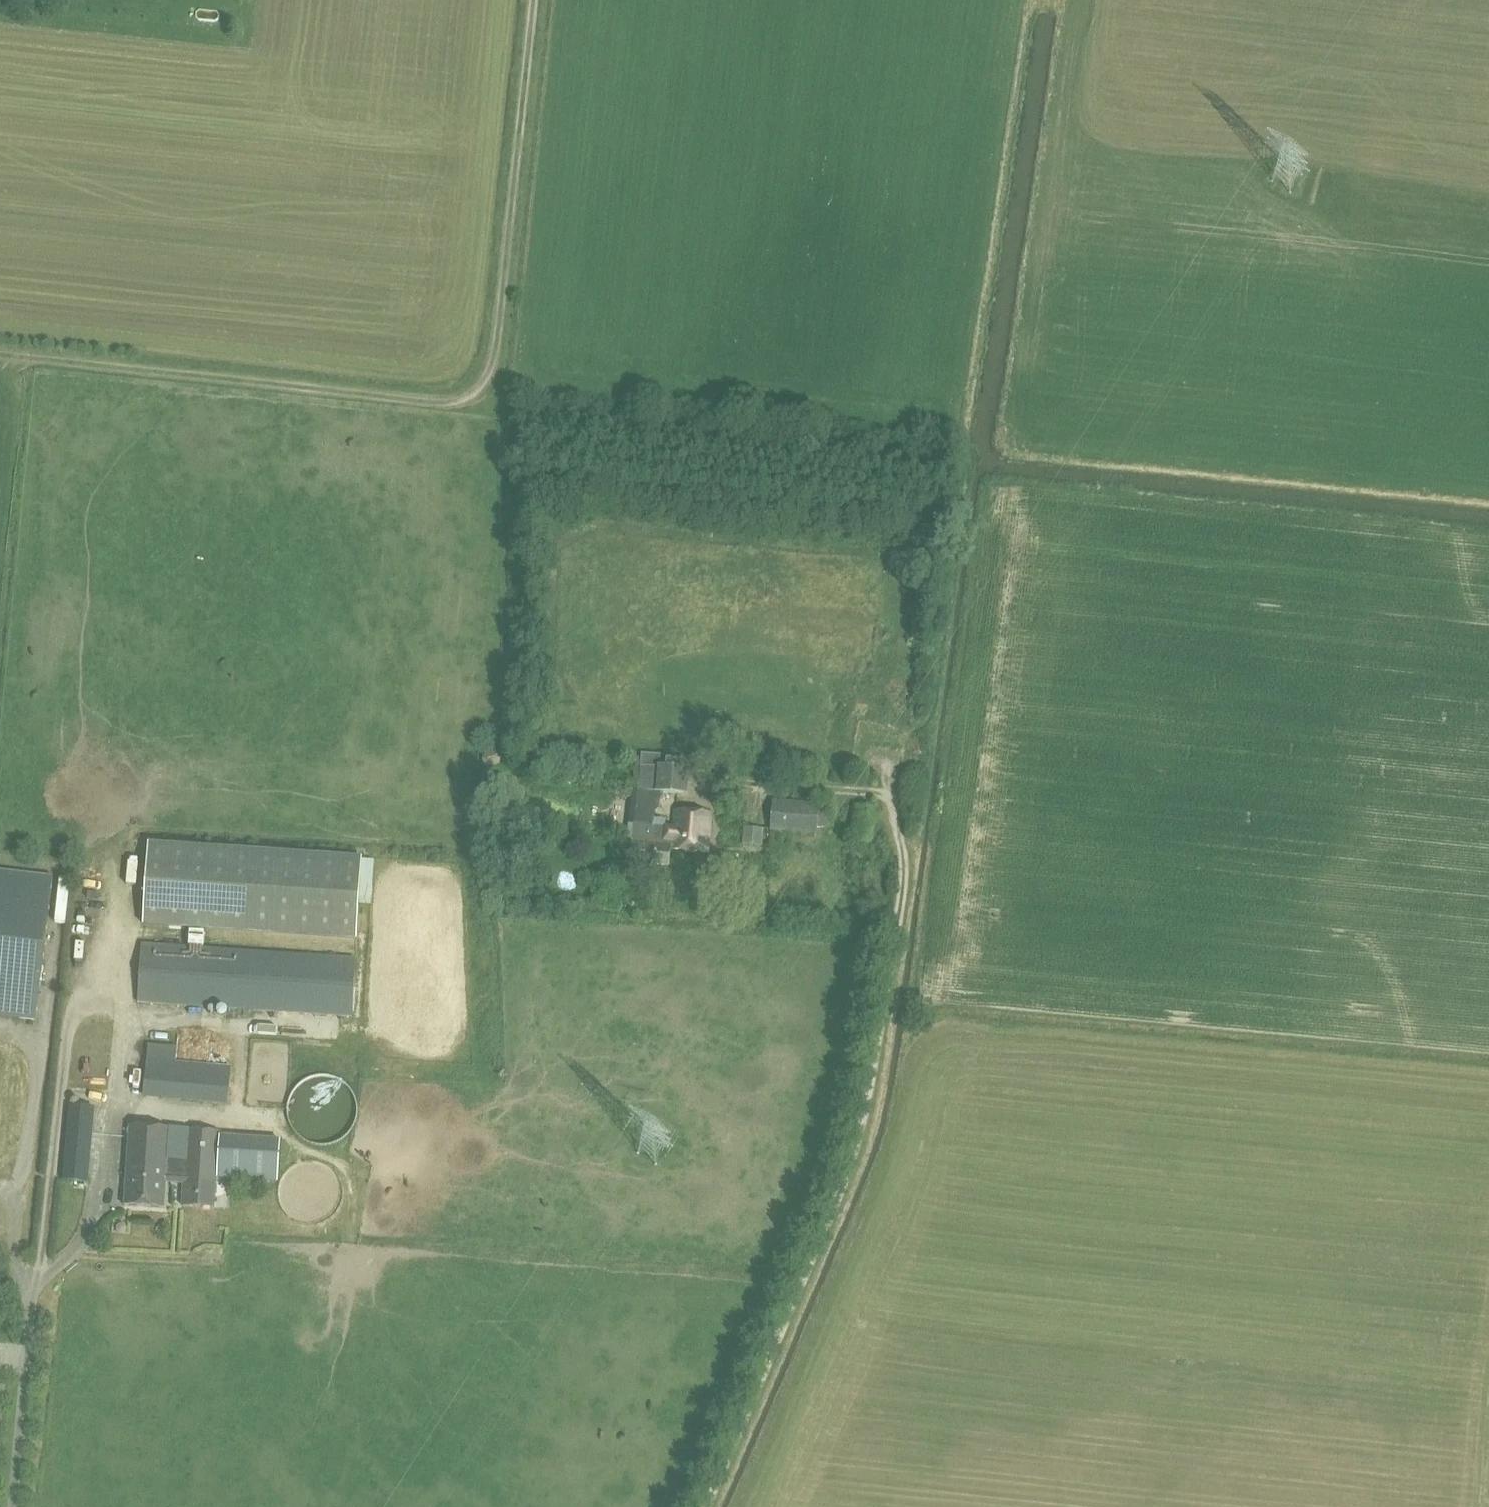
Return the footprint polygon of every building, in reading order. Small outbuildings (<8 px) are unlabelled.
[(632,790),(626,840),(619,839),(617,858),(630,860),(630,862),(669,867),(671,851),(709,854),(712,813),(676,810),(674,828),(665,827),(666,821),(654,820),(655,808),(660,808),(661,792),(685,793),(688,760),(669,759),(669,755),(641,753),(639,790),(632,790)] [(776,802),(774,830),(815,833),(816,827),(825,828),(826,813),(817,812),(817,805),(810,805),(776,802)] [(744,827),(743,844),(761,846),(763,829),(744,827)] [(143,923),(357,938),(362,858),(149,843),(143,923)] [(39,1021),(56,877),(0,871),(0,1017),(39,1021)] [(142,943),(137,1003),(352,1018),(356,958),(142,943)] [(148,1044),(143,1099),(228,1106),(232,1067),(176,1062),(177,1047),(148,1044)] [(293,1130),(299,1138),(308,1143),(321,1146),(330,1145),(342,1141),(351,1132),(356,1123),(358,1112),(357,1102),(352,1091),(342,1081),(332,1077),(324,1075),(316,1076),(307,1079),(299,1084),(293,1091),(288,1102),(287,1112),(288,1120),(293,1130)] [(96,1108),(69,1105),(62,1179),(89,1181),(96,1108)] [(166,1182),(184,1183),(182,1206),(214,1208),(216,1178),(219,1136),(219,1131),(187,1129),(185,1161),(167,1159),(169,1128),(130,1125),(124,1206),(164,1208),(166,1182)] [(279,1140),(219,1136),(216,1178),(276,1182),(279,1140)] [(295,1176),(326,1176),(326,1166),(296,1166),(295,1176)]
